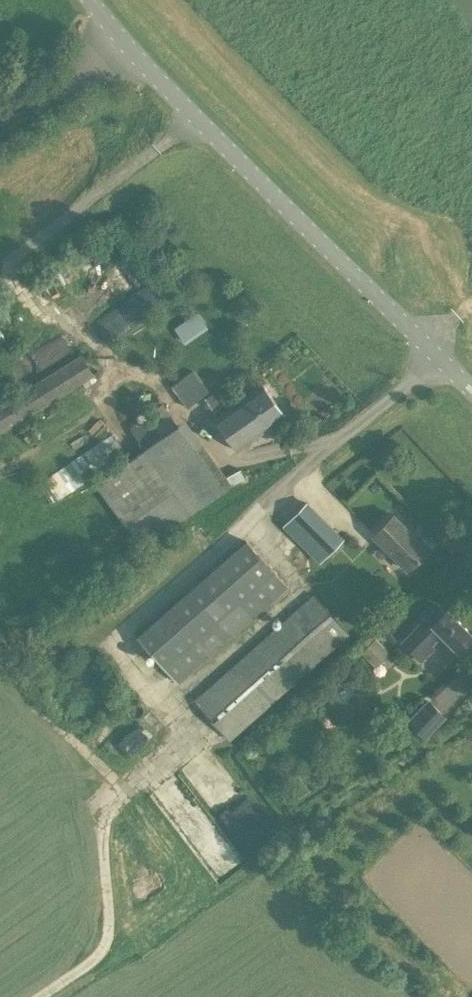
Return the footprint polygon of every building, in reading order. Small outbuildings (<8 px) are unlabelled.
[(82,106),(76,111),(81,116),(87,111),(82,106)] [(133,265),(90,283),(99,304),(142,286),(133,265)] [(129,297),(142,318),(165,304),(153,283),(129,297)] [(124,297),(93,326),(108,342),(126,326),(132,332),(145,320),(124,297)] [(197,313),(175,329),(183,341),(206,326),(197,313)] [(81,355),(0,404),(0,432),(94,375),(81,355)] [(192,370),(171,386),(187,408),(208,392),(192,370)] [(206,398),(218,415),(214,418),(237,451),(286,415),(262,383),(231,406),(218,389),(206,398)] [(141,547),(190,511),(223,488),(162,404),(129,427),(145,449),(96,484),(141,547)] [(114,433),(43,478),(54,496),(126,451),(114,433)] [(241,468),(227,475),(232,484),(245,477),(241,468)] [(343,537),(307,501),(283,525),(320,561),(343,537)] [(407,569),(429,546),(413,531),(412,533),(393,514),(373,536),(407,569)] [(178,682),(287,587),(247,541),(138,636),(178,682)] [(227,738),(347,632),(315,595),(195,701),(227,738)] [(446,609),(444,611),(438,605),(429,614),(402,641),(421,660),(432,648),(430,645),(441,634),(460,653),(471,641),(471,634),(446,609)] [(382,646),(374,639),(360,652),(368,660),(382,646)] [(427,700),(407,720),(423,736),(443,716),(427,700)]
